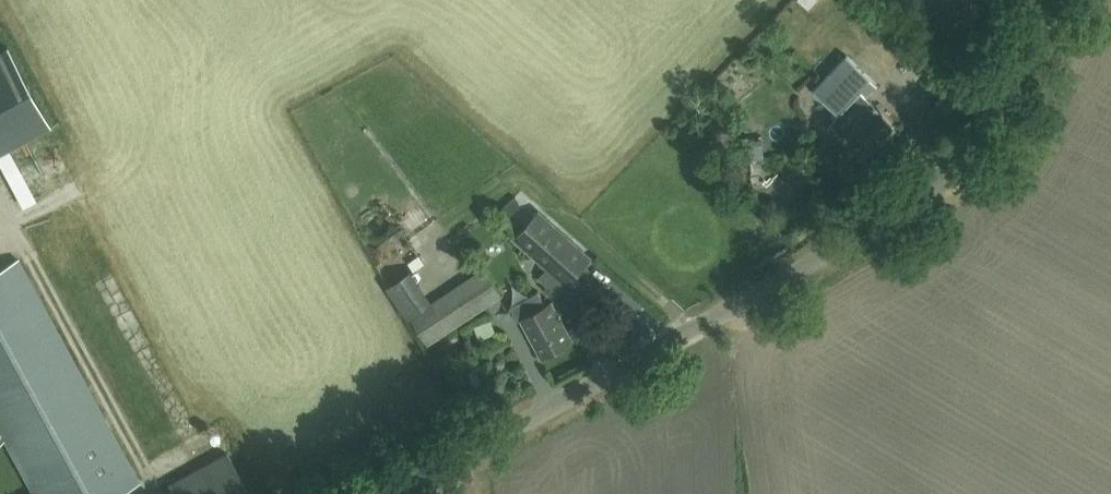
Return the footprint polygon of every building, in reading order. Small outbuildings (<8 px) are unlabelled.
[(0,49),(0,150),(49,124),(6,45),(0,49)] [(851,180),(868,165),(863,160),(897,131),(877,107),(876,108),(866,95),(877,84),(847,55),(814,89),(838,115),(829,124),(841,137),(825,152),(846,175),(846,174),(851,180)] [(566,282),(590,256),(538,209),(515,235),(566,282)] [(138,479),(17,257),(0,266),(0,440),(4,438),(33,491),(27,493),(111,493),(138,479)] [(427,340),(500,292),(485,270),(412,318),(427,340)] [(517,319),(520,317),(541,355),(572,338),(551,299),(545,303),(538,289),(509,304),(517,319)] [(481,381),(473,366),(464,371),(472,386),(481,381)] [(165,439),(183,426),(166,403),(148,416),(165,439)] [(226,451),(166,483),(172,493),(250,493),(226,451)]
